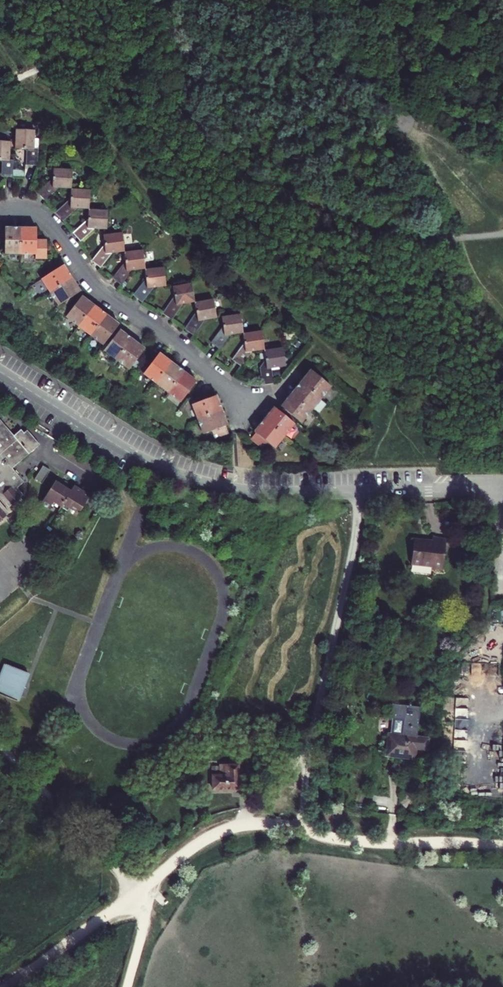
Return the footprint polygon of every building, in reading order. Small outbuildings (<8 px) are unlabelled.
[(31,125),(12,124),(11,137),(11,143),(25,144),(24,160),(34,161),(35,144),(30,144),(31,125)] [(7,137),(0,136),(0,155),(0,162),(0,172),(9,172),(10,155),(6,155),(7,137)] [(35,189),(42,196),(56,183),(68,184),(69,166),(51,165),(51,174),(35,189)] [(87,185),(68,184),(67,195),(53,209),(60,216),(73,203),(85,204),(87,185)] [(92,224),(103,224),(104,206),(85,204),(84,216),(71,228),(78,236),(92,224)] [(1,226),(1,250),(17,250),(17,223),(7,223),(7,226),(1,226)] [(33,235),(33,223),(17,223),(17,250),(33,251),(33,254),(44,254),(44,235),(33,235)] [(122,247),(119,227),(100,230),(101,242),(90,256),(98,263),(109,248),(122,247)] [(142,265),(140,245),(122,247),(123,258),(111,274),(119,280),(129,266),(142,265)] [(37,275),(46,288),(70,273),(60,260),(37,275)] [(161,262),(142,265),(144,276),(131,291),(140,298),(151,283),(163,282),(161,262)] [(55,302),(78,286),(70,273),(46,288),(55,302)] [(161,309),(169,315),(180,299),(191,297),(188,279),(169,281),(171,296),(161,309)] [(75,324),(92,301),(79,292),(63,315),(75,324)] [(214,313),(211,294),(191,297),(193,312),(183,325),(192,331),(203,314),(214,313)] [(92,301),(75,324),(87,333),(104,311),(92,301)] [(241,328),(238,309),(219,312),(221,325),(210,339),(218,345),(229,330),(241,328)] [(117,320),(104,311),(87,333),(100,343),(117,320)] [(114,357),(130,335),(118,325),(101,347),(114,357)] [(263,345),(260,325),(241,328),(243,340),(231,356),(239,362),(250,347),(263,345)] [(130,335),(114,357),(126,366),(143,344),(130,335)] [(269,379),(272,378),(270,363),(284,360),(281,341),(263,345),(265,357),(260,362),(262,379),(269,379)] [(157,349),(140,370),(153,380),(169,358),(157,349)] [(169,358),(153,380),(165,390),(182,368),(169,358)] [(309,365),(299,377),(318,393),(320,394),(330,382),(309,365)] [(177,399),(194,377),(182,368),(165,390),(177,399)] [(299,377),(289,389),(308,405),(310,406),(320,394),(318,393),(299,377)] [(308,405),(289,389),(279,401),(300,418),(310,406),(308,405)] [(189,400),(194,416),(220,406),(215,390),(189,400)] [(293,419),(276,405),(272,402),(262,415),(281,430),(283,431),(293,419)] [(224,421),(225,420),(220,406),(194,416),(200,430),(209,426),(212,434),(227,427),(224,421)] [(3,490),(15,504),(31,491),(24,484),(31,478),(19,464),(48,440),(35,425),(31,429),(29,425),(21,431),(4,411),(0,414),(0,493),(3,490)] [(281,430),(262,415),(252,426),(254,427),(273,440),(275,441),(283,431),(281,430)] [(273,440),(254,427),(249,434),(261,444),(265,438),(273,443),(275,441),(273,440)] [(89,503),(99,487),(84,477),(80,482),(65,473),(51,496),(59,501),(64,493),(80,503),(83,499),(89,503)] [(15,511),(0,493),(0,524),(15,511)] [(441,566),(445,534),(432,533),(431,540),(426,539),(426,536),(413,535),(410,560),(430,563),(430,565),(441,566)] [(5,663),(0,675),(0,690),(20,699),(22,692),(30,673),(5,663)] [(389,729),(386,752),(396,754),(414,756),(415,744),(425,745),(426,733),(416,732),(420,704),(392,700),(389,729)] [(210,771),(211,787),(240,787),(239,761),(218,760),(219,771),(210,771)]
